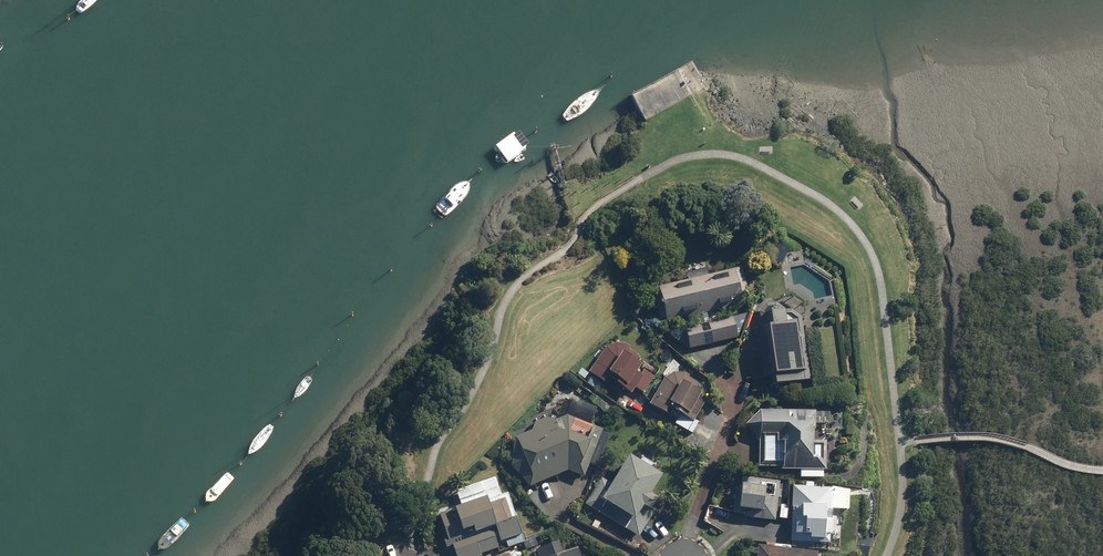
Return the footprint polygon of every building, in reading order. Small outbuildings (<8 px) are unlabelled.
[(644,122),(692,97),(678,70),(630,96),(644,122)] [(516,137),(488,158),(486,166),(496,166),(523,146),(516,137)] [(685,273),(687,281),(655,288),(659,305),(655,305),(659,321),(662,321),(663,324),(749,305),(741,269),(707,277),(705,269),(685,273)] [(768,378),(769,388),(810,381),(801,327),(792,328),(791,324),(784,325),(781,303),(756,307),(759,329),(753,330),(761,379),(768,378)] [(684,332),(689,350),(737,338),(732,319),(684,332)] [(609,382),(621,391),(639,367),(634,364),(638,359),(627,351),(629,348),(623,345),(614,344),(606,347),(587,372),(606,386),(609,382)] [(654,378),(646,372),(633,389),(642,395),(654,378)] [(663,379),(647,405),(663,414),(665,410),(691,425),(694,420),(687,416),(703,389),(686,379),(687,377),(681,374),(671,373),(663,379)] [(813,447),(814,410),(792,409),(792,422),(786,421),(787,409),(761,408),(745,425),(758,439),(757,468),(831,471),(831,463),(823,463),(823,441),(817,441),(817,447),(813,447)] [(509,469),(528,488),(568,474),(583,478),(590,461),(601,432),(600,429),(575,420),(577,414),(565,409),(536,420),(529,433),(512,439),(509,469)] [(610,483),(600,477),(583,508),(637,539),(643,528),(633,522),(640,509),(648,513),(655,501),(648,497),(660,477),(624,457),(610,483)] [(454,555),(481,555),(480,555),(498,549),(496,544),(520,536),(499,475),(453,491),(459,508),(448,512),(449,517),(445,518),(447,522),(439,525),(444,538),(440,539),(443,548),(450,545),(454,555)] [(763,481),(763,484),(752,483),(752,479),(740,478),(739,489),(730,488),(729,497),(733,497),(731,514),(740,515),(740,518),(746,518),(746,521),(775,524),(777,500),(780,500),(780,491),(777,491),(778,481),(767,480),(767,482),(763,481)] [(822,510),(848,512),(849,489),(792,486),(789,541),(821,543),(822,510)] [(558,542),(535,550),(538,555),(574,555),(573,552),(562,555),(558,542)] [(816,553),(756,546),(755,555),(815,555),(816,553)]
